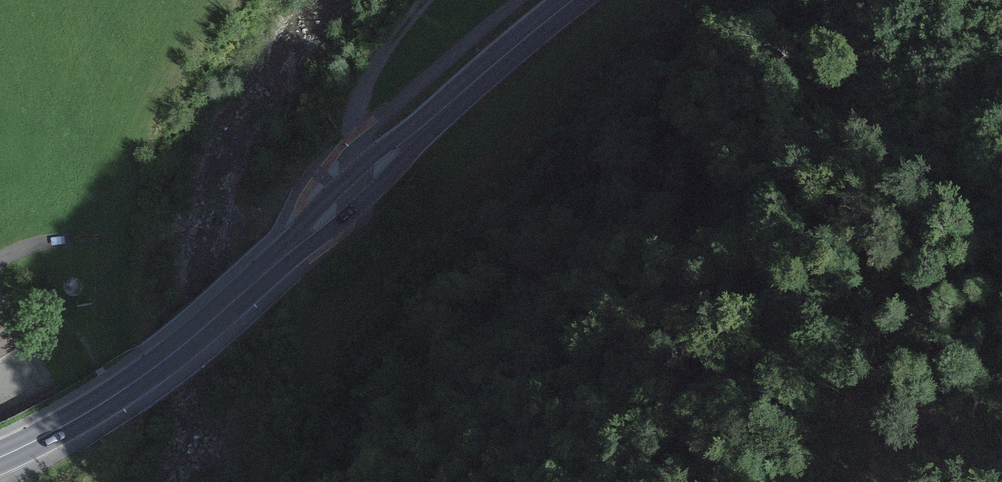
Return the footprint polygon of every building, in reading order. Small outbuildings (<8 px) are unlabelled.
[(18,345),(0,317),(0,357),(18,345)]
